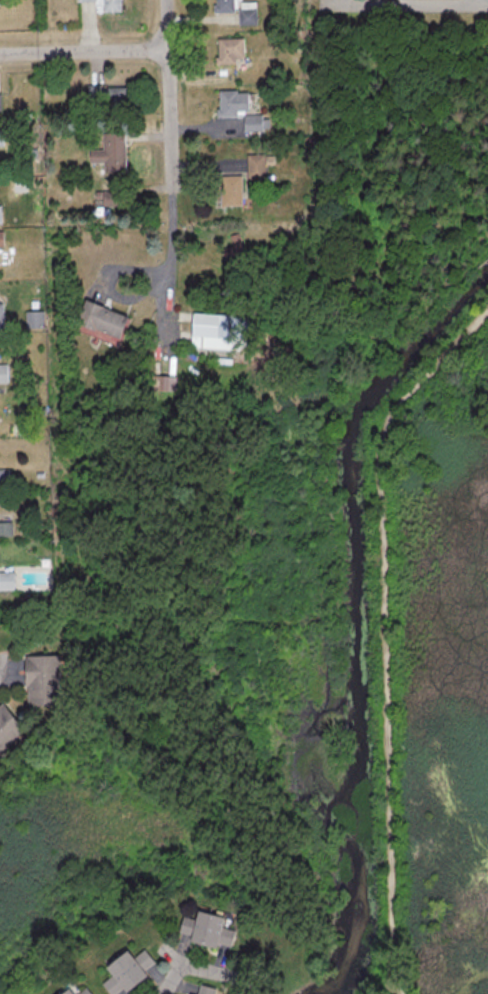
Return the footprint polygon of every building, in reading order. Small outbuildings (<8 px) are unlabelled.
[(120,0),(76,0),(76,1),(94,1),(94,12),(120,12),(120,0)] [(236,0),(213,0),(213,13),(236,13),(236,0)] [(242,64),(242,38),(214,38),(214,64),(242,64)] [(88,86),(88,109),(125,109),(125,86),(88,86)] [(246,91),(216,91),(216,117),(242,117),(242,133),(262,133),(262,115),(246,115),(246,91)] [(101,134),(101,150),(88,150),(88,163),(102,163),(102,174),(123,174),(123,133),(101,134)] [(263,155),(246,155),(246,204),(263,204),(263,155)] [(240,176),(219,176),(219,207),(240,207),(240,176)] [(225,236),(227,256),(240,254),(238,234),(225,236)] [(125,319),(83,301),(73,324),(116,341),(125,319)] [(189,348),(252,351),(254,316),(190,313),(189,348)] [(9,485),(9,470),(0,470),(0,485),(9,485)] [(0,522),(0,535),(13,535),(13,522),(0,522)] [(0,590),(18,590),(18,572),(0,572),(0,590)] [(29,704),(65,704),(65,655),(28,655),(29,704)] [(7,701),(0,708),(0,755),(30,729),(7,701)] [(186,916),(182,936),(234,947),(238,930),(228,928),(230,916),(203,910),(201,919),(186,916)] [(111,967),(116,974),(106,982),(115,993),(118,993),(128,987),(131,992),(155,974),(150,968),(159,962),(148,948),(138,955),(134,950),(111,967)] [(199,983),(196,993),(219,993),(220,988),(199,983)]
